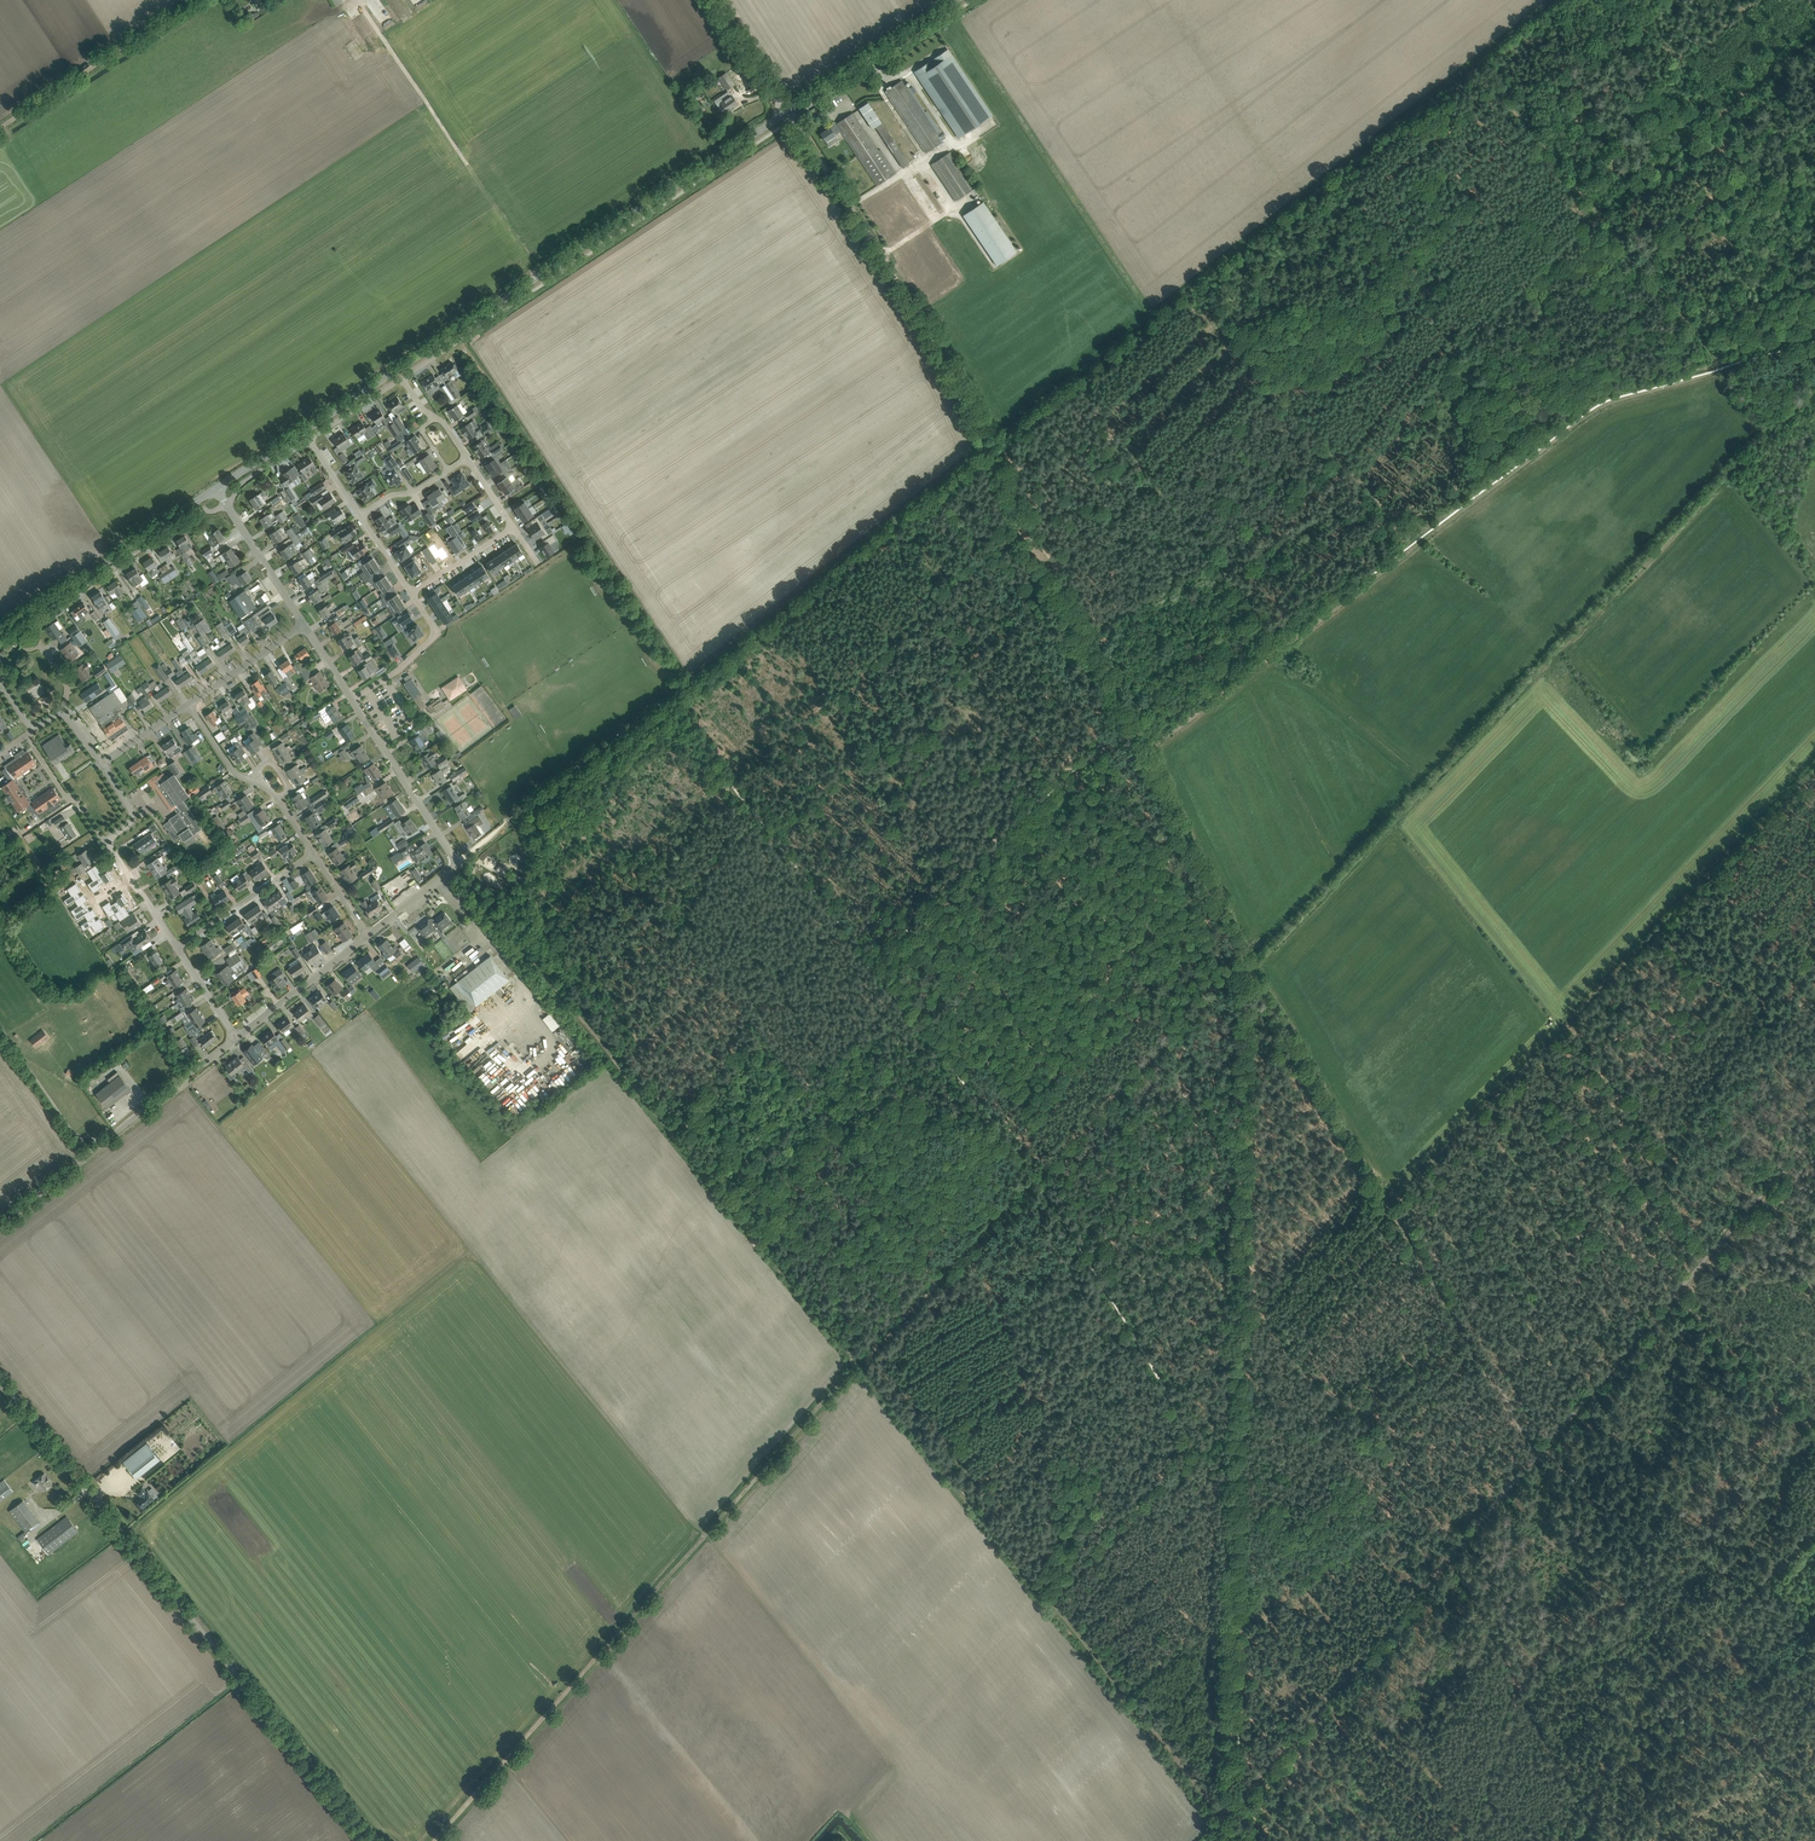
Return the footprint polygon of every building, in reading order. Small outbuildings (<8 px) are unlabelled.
[(915,71),(959,137),(992,116),(975,90),(975,89),(969,80),(968,80),(947,49),(915,71)] [(734,85),(726,73),(719,77),(727,89),(734,85)] [(885,91),(925,152),(946,138),(944,135),(945,134),(943,131),(938,127),(927,111),(926,112),(910,88),(908,89),(902,80),(885,91)] [(738,104),(732,95),(725,100),(721,103),(725,109),(727,112),(726,110),(731,107),(732,108),(738,104)] [(882,123),(871,107),(868,102),(859,108),(873,129),(882,123)] [(836,124),(837,126),(841,131),(877,185),(896,173),(880,149),(878,150),(853,112),(836,124)] [(835,135),(841,131),(837,126),(831,130),(830,127),(821,134),(829,146),(838,140),(835,135)] [(894,141),(888,144),(893,152),(899,148),(894,141)] [(974,188),(949,151),(931,163),(956,200),(974,188)] [(963,215),(997,265),(1017,252),(983,202),(963,215)] [(446,377),(453,373),(454,374),(457,377),(460,375),(458,371),(457,368),(458,368),(455,364),(454,365),(452,362),(441,369),(446,377)] [(429,396),(434,393),(431,388),(435,386),(436,387),(440,384),(433,374),(421,382),(427,390),(426,391),(429,396)] [(445,384),(456,401),(462,397),(451,380),(439,388),(445,384)] [(439,388),(451,405),(456,401),(445,384),(439,388)] [(388,405),(393,413),(396,411),(398,414),(406,408),(404,405),(403,405),(398,398),(388,405)] [(457,404),(449,410),(455,421),(459,418),(460,419),(466,415),(468,419),(476,414),(473,408),(467,412),(464,408),(463,408),(459,403),(457,405),(457,404)] [(388,422),(383,415),(380,410),(371,415),(377,424),(382,421),(384,425),(388,422)] [(394,422),(404,437),(409,433),(398,416),(393,420),(394,422)] [(404,437),(394,422),(388,426),(398,441),(404,437)] [(465,432),(469,439),(477,433),(481,430),(484,435),(492,430),(488,424),(482,427),(481,426),(475,430),(470,422),(461,428),(464,433),(465,432)] [(351,429),(357,438),(364,433),(368,439),(375,434),(369,426),(366,428),(362,423),(359,425),(358,424),(351,429)] [(349,441),(347,438),(344,433),(334,440),(341,451),(344,449),(342,446),(349,441)] [(411,447),(415,453),(421,448),(418,443),(419,442),(415,435),(405,442),(409,448),(411,447)] [(391,445),(394,450),(403,444),(400,440),(397,442),(392,445),(391,445)] [(477,453),(478,452),(481,457),(489,452),(481,441),(474,446),(473,447),(477,453)] [(500,444),(491,450),(494,454),(496,453),(501,450),(501,449),(502,449),(500,444)] [(348,460),(343,452),(338,455),(343,463),(348,460)] [(354,459),(357,463),(365,458),(362,454),(354,459)] [(420,461),(427,472),(437,466),(429,454),(420,461)] [(393,467),(397,464),(391,455),(384,459),(392,470),(384,475),(391,486),(395,483),(397,485),(402,482),(400,479),(401,479),(393,467)] [(301,470),(304,473),(310,469),(313,473),(317,470),(315,466),(309,456),(304,459),(305,460),(298,465),(301,470)] [(486,464),(490,470),(501,463),(496,457),(486,464)] [(501,463),(490,470),(494,476),(500,472),(502,475),(504,473),(509,471),(506,466),(503,467),(501,463)] [(345,471),(353,483),(363,477),(355,464),(345,471)] [(402,471),(408,481),(413,477),(407,467),(402,471)] [(281,477),(284,482),(286,485),(294,481),(296,485),(301,482),(291,468),(290,469),(289,469),(287,470),(287,471),(282,474),(283,476),(281,477)] [(506,476),(498,482),(502,488),(512,482),(509,477),(511,476),(515,472),(512,468),(509,471),(504,473),(506,476)] [(455,485),(450,488),(455,494),(464,488),(463,487),(469,483),(462,472),(451,480),(455,485)] [(357,489),(365,501),(375,494),(371,488),(376,485),(372,480),(367,483),(357,489)] [(311,490),(314,495),(326,487),(323,482),(318,485),(311,490)] [(512,482),(502,488),(506,494),(514,489),(516,492),(524,486),(522,483),(517,485),(515,486),(512,482)] [(291,500),(296,497),(289,487),(284,489),(291,500)] [(439,488),(433,492),(442,505),(444,503),(442,500),(446,497),(439,488)] [(261,498),(266,495),(263,491),(250,499),(254,505),(253,505),(255,509),(264,503),(261,498)] [(442,505),(433,492),(427,496),(433,505),(437,503),(440,506),(442,505)] [(312,500),(315,504),(316,503),(321,510),(325,507),(325,509),(330,506),(329,505),(336,501),(330,493),(324,497),(321,493),(312,500)] [(270,501),(273,505),(282,499),(279,495),(270,501)] [(524,502),(514,508),(519,515),(529,508),(524,502)] [(411,507),(410,505),(409,504),(401,510),(404,514),(403,514),(408,521),(412,518),(412,519),(422,513),(416,503),(411,507)] [(465,508),(464,509),(465,509),(467,512),(467,513),(476,507),(475,507),(473,503),(465,508)] [(429,512),(431,514),(436,511),(431,504),(426,508),(429,512)] [(529,508),(519,515),(523,521),(533,515),(529,508)] [(342,520),(346,517),(341,509),(335,513),(333,509),(328,513),(326,514),(330,520),(334,526),(337,523),(338,524),(342,521),(342,520)] [(276,515),(281,523),(288,518),(283,511),(276,515)] [(424,515),(430,525),(435,522),(430,514),(431,514),(429,512),(424,515)] [(471,517),(470,518),(471,517),(473,521),(473,522),(481,516),(482,516),(481,516),(479,512),(471,517)] [(260,519),(266,527),(273,523),(270,519),(274,517),(272,513),(267,515),(260,519)] [(533,524),(527,527),(531,534),(543,526),(540,522),(545,519),(545,518),(542,514),(531,521),(533,524)] [(383,515),(376,520),(379,525),(378,526),(379,527),(382,531),(385,536),(390,533),(391,535),(402,529),(401,529),(401,527),(398,523),(391,527),(387,521),(383,515)] [(306,525),(302,519),(298,522),(302,528),(306,525)] [(483,524),(488,532),(489,532),(488,532),(492,530),(493,530),(487,521),(487,522),(483,524)] [(337,529),(331,533),(334,538),(340,534),(342,537),(341,538),(340,539),(340,541),(341,542),(343,543),(344,542),(345,542),(346,542),(352,538),(351,537),(357,533),(351,524),(343,529),(339,532),(337,529)] [(570,530),(567,524),(562,527),(566,533),(568,532),(571,530),(570,530)] [(452,525),(447,528),(453,539),(449,542),(456,553),(463,548),(461,545),(464,543),(464,544),(464,543),(452,525)] [(543,526),(531,534),(535,540),(541,536),(543,539),(554,532),(554,531),(552,529),(550,527),(546,530),(543,526)] [(286,531),(291,538),(296,535),(296,534),(295,533),(291,527),(286,531)] [(270,534),(276,542),(282,538),(280,534),(283,532),(280,528),(270,534)] [(210,534),(213,539),(209,541),(212,545),(224,537),(223,536),(223,537),(222,535),(223,535),(219,529),(216,531),(215,530),(214,531),(214,532),(210,534)] [(471,531),(471,532),(477,540),(480,537),(481,538),(481,537),(475,529),(471,532),(471,531)] [(296,535),(291,538),(296,545),(301,541),(297,534),(296,535)] [(396,544),(395,544),(398,548),(399,547),(400,549),(396,552),(399,556),(398,556),(400,560),(401,559),(402,560),(411,554),(404,544),(412,539),(414,541),(421,536),(422,536),(421,536),(409,534),(395,543),(396,544)] [(553,534),(539,543),(540,545),(541,547),(540,547),(546,556),(548,555),(549,556),(553,553),(552,552),(554,551),(550,545),(557,540),(553,534)] [(185,535),(177,541),(181,547),(184,552),(193,546),(189,541),(185,535)] [(325,537),(319,541),(323,547),(329,543),(325,537)] [(342,549),(344,553),(350,549),(357,558),(365,553),(364,552),(368,549),(363,542),(355,547),(352,542),(342,549)] [(297,551),(292,543),(288,546),(281,551),(286,559),(293,554),(297,551)] [(516,543),(511,547),(518,557),(523,553),(517,543),(516,543)] [(210,552),(213,551),(210,546),(202,551),(205,557),(211,553),(210,552)] [(171,555),(173,559),(177,557),(174,552),(172,553),(168,547),(160,552),(164,559),(171,555)] [(511,547),(506,550),(514,561),(513,560),(518,557),(511,547)] [(227,560),(235,555),(231,548),(223,553),(227,560)] [(315,555),(310,548),(303,553),(307,560),(315,555)] [(506,550),(502,553),(509,565),(514,561),(506,550)] [(185,552),(181,554),(189,567),(193,564),(185,552)] [(431,552),(426,555),(432,564),(437,561),(431,552)] [(205,557),(212,567),(215,565),(212,560),(214,559),(211,553),(205,557)] [(502,553),(497,556),(503,567),(504,566),(508,564),(509,565),(502,553)] [(227,560),(228,561),(226,562),(229,566),(231,565),(232,566),(240,561),(235,555),(227,560)] [(406,566),(405,566),(410,573),(409,574),(411,577),(412,577),(413,577),(414,578),(417,575),(422,571),(414,560),(416,559),(414,556),(406,561),(408,564),(406,566)] [(497,556),(492,560),(499,570),(503,567),(497,556)] [(157,564),(155,562),(152,557),(144,563),(149,571),(148,572),(151,577),(159,572),(155,565),(157,564)] [(360,566),(363,571),(377,563),(373,557),(360,566)] [(291,566),(296,574),(306,567),(301,560),(297,562),(291,566)] [(492,560),(486,563),(493,573),(499,570),(492,560)] [(528,562),(519,568),(522,572),(531,567),(528,562)] [(363,571),(369,580),(378,575),(375,571),(380,568),(377,563),(363,571)] [(167,570),(172,579),(179,574),(174,566),(167,570)] [(482,566),(477,569),(486,582),(491,578),(482,566)] [(127,574),(135,585),(143,580),(136,568),(127,574)] [(477,569),(472,573),(479,583),(483,580),(485,582),(486,582),(477,569)] [(160,575),(165,583),(172,579),(167,570),(160,575)] [(218,576),(221,581),(226,578),(225,576),(229,573),(226,570),(218,576)] [(234,579),(232,574),(227,577),(232,585),(237,582),(240,587),(251,579),(250,580),(247,575),(248,574),(246,571),(234,579)] [(334,574),(332,571),(321,578),(321,577),(316,581),(315,581),(317,585),(327,579),(334,574)] [(472,573),(467,576),(474,586),(479,583),(472,573)] [(220,581),(215,574),(210,577),(215,584),(220,581)] [(307,576),(306,575),(300,580),(305,588),(315,581),(316,581),(311,574),(307,576)] [(373,584),(376,589),(380,587),(379,587),(389,581),(385,575),(380,578),(378,575),(369,580),(372,584),(373,584)] [(467,576),(462,579),(469,589),(474,586),(467,576)] [(317,585),(319,589),(310,595),(315,603),(321,598),(318,594),(321,592),(328,588),(325,584),(329,581),(327,579),(317,585)] [(462,579),(458,582),(466,595),(465,592),(469,589),(462,579)] [(117,581),(108,586),(110,589),(108,590),(110,594),(115,591),(118,595),(125,590),(122,586),(121,587),(117,581)] [(380,594),(382,598),(384,597),(390,593),(387,589),(392,586),(389,581),(379,587),(380,587),(383,592),(380,594)] [(458,582),(452,586),(459,596),(461,598),(466,595),(458,582)] [(445,596),(441,599),(437,593),(441,590),(438,587),(431,591),(433,594),(428,598),(432,605),(445,596)] [(237,595),(229,600),(230,601),(241,618),(253,610),(247,601),(251,599),(245,590),(241,593),(237,595)] [(100,591),(92,597),(96,603),(95,603),(99,609),(107,604),(106,604),(110,601),(107,596),(104,597),(100,591)] [(323,598),(326,602),(332,597),(330,593),(323,598)] [(388,600),(391,605),(401,599),(397,593),(392,597),(390,593),(384,597),(387,601),(388,600)] [(445,596),(432,605),(436,611),(445,605),(443,602),(447,599),(445,596)] [(456,598),(452,600),(448,602),(450,606),(455,604),(455,605),(459,603),(456,598)] [(391,605),(395,610),(391,613),(393,617),(402,611),(399,607),(404,604),(401,599),(391,605)] [(147,602),(142,605),(146,611),(150,607),(147,602)] [(90,611),(87,607),(84,603),(74,609),(74,610),(71,612),(77,620),(90,611)] [(182,608),(187,615),(192,611),(187,604),(182,608)] [(326,605),(319,609),(324,618),(331,613),(328,609),(332,607),(330,604),(326,606),(326,605)] [(335,611),(338,615),(339,614),(347,609),(345,605),(335,611)] [(445,605),(436,611),(440,617),(449,611),(445,605)] [(139,606),(131,612),(138,622),(147,616),(139,606)] [(62,607),(55,612),(57,616),(65,611),(62,607)] [(259,607),(241,620),(250,632),(260,625),(255,617),(262,612),(259,607)] [(268,611),(260,616),(265,623),(267,622),(269,625),(274,621),(275,622),(278,620),(273,613),(269,608),(267,610),(268,611)] [(96,620),(98,623),(101,620),(95,611),(91,614),(96,621),(96,620)] [(390,619),(394,624),(399,621),(402,625),(413,618),(413,617),(414,616),(412,614),(411,614),(409,611),(404,614),(402,611),(393,617),(390,619)] [(453,617),(449,611),(440,617),(444,623),(449,620),(453,617)] [(333,618),(335,622),(329,625),(332,630),(331,630),(331,631),(333,633),(334,633),(335,634),(340,630),(345,627),(347,630),(353,626),(349,618),(343,622),(340,618),(341,618),(339,614),(338,615),(333,618)] [(457,614),(453,617),(449,620),(451,623),(459,618),(457,614)] [(161,621),(163,624),(172,619),(170,615),(161,621)] [(353,623),(355,626),(367,618),(366,615),(353,623)] [(188,616),(183,619),(188,626),(193,623),(188,616)] [(180,617),(175,620),(181,629),(186,627),(180,617)] [(195,625),(202,634),(210,629),(203,619),(195,625)] [(47,628),(51,634),(50,634),(54,639),(62,633),(59,630),(63,627),(58,620),(55,623),(54,622),(52,623),(51,622),(47,625),(48,627),(46,628),(47,628)] [(113,637),(120,633),(113,622),(109,625),(105,620),(103,622),(113,637)] [(250,632),(241,620),(245,626),(239,631),(240,633),(237,636),(239,639),(242,644),(250,639),(247,634),(250,632)] [(231,635),(222,622),(216,626),(225,639),(231,635)] [(225,626),(231,634),(237,630),(231,622),(225,626)] [(424,634),(417,624),(411,628),(409,625),(404,628),(406,632),(407,631),(414,641),(418,638),(419,639),(423,636),(423,635),(424,634)] [(69,631),(72,635),(80,630),(76,625),(69,631)] [(72,636),(80,646),(87,641),(80,630),(72,635),(72,636)] [(351,637),(349,635),(348,633),(340,638),(341,639),(339,640),(344,648),(350,645),(355,642),(357,646),(363,642),(358,636),(353,639),(352,637),(351,637)] [(206,643),(200,635),(197,637),(202,646),(206,643)] [(183,642),(191,654),(196,651),(188,638),(183,642)] [(224,640),(220,642),(229,654),(235,649),(231,643),(228,646),(224,640)] [(220,642),(218,644),(220,647),(216,649),(222,658),(229,654),(220,642)] [(64,654),(65,653),(69,660),(69,661),(77,656),(76,656),(80,654),(75,647),(74,648),(71,643),(61,649),(64,654)] [(387,647),(394,658),(400,654),(393,643),(387,647)] [(204,648),(197,652),(200,656),(208,668),(214,663),(204,648)] [(300,657),(302,659),(309,654),(305,648),(297,653),(298,654),(295,656),(297,659),(300,657)] [(363,656),(359,648),(354,651),(355,653),(349,657),(355,665),(365,658),(367,661),(372,657),(369,653),(363,656)] [(182,653),(188,663),(193,660),(187,650),(182,653)] [(180,659),(179,660),(183,666),(188,663),(183,654),(179,657),(180,659)] [(107,664),(112,672),(126,663),(121,655),(115,658),(115,657),(112,659),(112,660),(107,664)] [(200,656),(196,659),(198,662),(195,663),(201,672),(208,668),(200,656)] [(174,658),(171,660),(177,669),(180,668),(174,658)] [(364,665),(365,667),(359,671),(364,679),(375,671),(378,675),(386,670),(384,666),(380,668),(373,658),(364,665)] [(293,666),(291,664),(288,659),(280,665),(288,676),(296,671),(293,666)] [(75,669),(79,674),(80,675),(80,676),(83,681),(90,676),(85,669),(89,666),(86,662),(83,664),(75,669)] [(161,666),(169,677),(174,673),(171,668),(169,669),(164,663),(161,666)] [(93,671),(97,677),(107,671),(103,665),(93,671)] [(156,671),(163,681),(169,677),(162,667),(156,671)] [(182,669),(179,670),(187,682),(193,678),(187,669),(183,671),(182,669)] [(301,673),(303,677),(310,672),(308,669),(302,673),(301,673)] [(187,682),(179,670),(176,672),(178,675),(177,676),(179,678),(176,681),(180,687),(187,682)] [(277,678),(275,676),(272,671),(265,675),(270,683),(271,682),(273,686),(278,683),(275,679),(277,678)] [(303,677),(306,680),(310,678),(318,692),(322,690),(327,687),(326,687),(329,685),(320,671),(313,676),(310,672),(303,677)] [(404,683),(422,712),(424,711),(423,709),(426,707),(430,713),(434,711),(437,711),(445,706),(440,698),(427,706),(420,696),(423,694),(410,675),(409,675),(405,677),(407,681),(404,683)] [(459,675),(441,687),(450,700),(467,689),(459,675)] [(287,676),(284,679),(291,690),(295,688),(287,676)] [(255,688),(253,690),(258,697),(263,694),(266,697),(269,695),(266,691),(268,690),(263,683),(261,684),(258,680),(252,684),(255,688)] [(147,681),(143,685),(147,692),(152,688),(149,684),(147,681)] [(97,682),(81,693),(86,701),(102,691),(97,682)] [(278,687),(286,698),(292,693),(285,682),(278,687)] [(161,683),(158,685),(166,697),(172,692),(168,686),(165,688),(163,685),(163,686),(161,683)] [(158,685),(155,687),(157,689),(157,690),(158,692),(155,695),(159,701),(166,697),(158,685)] [(90,707),(109,735),(126,724),(118,712),(121,709),(119,705),(125,701),(117,689),(90,707)] [(244,690),(239,693),(239,692),(235,694),(236,695),(240,701),(243,706),(251,701),(244,690)] [(127,697),(131,704),(136,701),(132,694),(127,697)] [(153,706),(146,696),(141,699),(142,699),(139,701),(141,705),(138,707),(140,710),(144,708),(145,711),(153,706)] [(265,707),(261,700),(257,703),(263,711),(265,710),(263,708),(265,707)] [(231,706),(228,701),(220,706),(223,711),(221,713),(225,720),(232,716),(229,712),(233,710),(231,706)] [(509,709),(516,719),(522,715),(515,705),(509,709)] [(319,712),(312,716),(315,720),(321,716),(324,714),(329,721),(332,719),(335,722),(337,721),(342,717),(339,713),(334,706),(333,707),(327,710),(325,707),(326,706),(321,709),(318,711),(319,712)] [(246,709),(241,712),(244,718),(248,723),(252,729),(258,724),(251,714),(250,715),(246,709)] [(212,722),(214,726),(222,721),(220,717),(217,718),(213,711),(206,715),(211,723),(212,722)] [(235,716),(239,722),(244,718),(241,712),(235,716)] [(239,722),(237,723),(240,727),(248,723),(244,718),(239,722)] [(278,734),(282,731),(276,723),(272,726),(278,734)] [(342,728),(339,730),(344,737),(347,741),(350,739),(355,736),(354,736),(350,730),(351,730),(347,724),(342,728)] [(433,731),(428,724),(421,729),(425,737),(433,731)] [(189,727),(183,731),(185,735),(183,737),(188,744),(198,737),(195,733),(194,734),(189,727)] [(331,729),(325,734),(328,738),(334,733),(331,729)] [(14,737),(10,731),(6,733),(11,740),(14,737)] [(252,740),(245,745),(248,750),(249,749),(252,753),(260,748),(258,745),(261,743),(254,732),(248,735),(252,740)] [(281,737),(284,741),(291,736),(288,732),(281,737)] [(60,761),(75,751),(71,744),(70,743),(67,745),(59,734),(43,745),(55,764),(56,764),(55,762),(59,760),(60,761)] [(411,740),(416,747),(416,748),(417,750),(426,745),(419,734),(411,740)] [(246,752),(239,741),(235,736),(230,739),(234,745),(236,749),(230,753),(237,763),(245,758),(242,754),(246,752)] [(171,751),(179,746),(173,738),(163,745),(171,757),(174,755),(171,751)] [(273,748),(277,756),(291,747),(289,744),(285,747),(282,742),(273,748)] [(193,745),(185,750),(189,756),(192,760),(199,755),(193,745)] [(335,754),(338,752),(344,748),(342,745),(333,751),(335,754)] [(350,752),(354,757),(357,755),(361,762),(369,757),(368,757),(364,751),(365,750),(361,745),(350,752)] [(277,756),(282,763),(291,757),(288,751),(292,749),(291,747),(277,756)] [(338,756),(341,761),(349,755),(344,748),(338,752),(340,755),(338,756)] [(14,755),(16,757),(4,766),(6,768),(2,770),(10,781),(2,786),(19,811),(27,806),(32,814),(35,812),(39,817),(51,809),(53,811),(61,805),(58,801),(61,799),(56,791),(56,790),(55,788),(54,788),(53,787),(30,803),(13,779),(37,763),(36,762),(35,759),(34,760),(29,752),(26,754),(23,749),(14,755)] [(422,757),(428,767),(436,762),(432,757),(437,754),(434,750),(430,753),(429,752),(422,757)] [(439,766),(440,765),(447,761),(448,760),(445,755),(436,761),(439,766)] [(130,767),(135,774),(144,768),(146,771),(153,766),(147,756),(139,761),(130,767)] [(182,770),(175,761),(169,765),(175,774),(182,770)] [(440,765),(442,769),(441,769),(440,769),(433,774),(435,778),(436,778),(440,784),(441,784),(444,783),(444,782),(447,780),(443,773),(448,769),(447,768),(450,766),(447,761),(440,765)] [(364,770),(366,774),(369,772),(373,779),(381,774),(374,763),(364,770)] [(287,771),(292,778),(305,769),(304,767),(300,769),(297,764),(287,771)] [(464,766),(451,775),(454,780),(457,779),(468,772),(468,771),(464,766)] [(292,778),(296,785),(306,779),(303,774),(307,771),(305,769),(292,778)] [(167,778),(163,773),(158,776),(157,775),(148,781),(153,788),(155,787),(164,800),(167,798),(173,809),(175,808),(185,802),(183,800),(189,796),(174,773),(167,778)] [(215,788),(217,791),(219,790),(224,797),(232,792),(225,781),(215,788)] [(358,794),(362,791),(372,785),(369,781),(363,785),(362,784),(355,788),(358,794)] [(378,787),(382,792),(380,794),(383,799),(393,793),(386,782),(378,787)] [(362,791),(365,795),(375,789),(372,785),(362,791)] [(443,791),(446,795),(447,796),(447,797),(451,802),(454,800),(456,803),(465,798),(462,794),(459,796),(452,785),(443,791)] [(187,792),(191,797),(199,792),(195,786),(193,788),(192,787),(188,789),(189,791),(187,792)] [(201,792),(204,796),(211,791),(208,787),(201,792)] [(322,798),(328,794),(325,790),(318,794),(311,799),(314,803),(322,798)] [(292,798),(300,809),(310,802),(307,798),(305,800),(300,792),(292,798)] [(238,800),(245,811),(253,805),(251,801),(250,801),(249,800),(249,799),(246,794),(238,800)] [(357,795),(344,804),(347,808),(351,806),(350,804),(355,801),(355,803),(360,800),(357,795)] [(389,804),(397,816),(405,811),(401,805),(400,806),(396,800),(397,799),(389,804)] [(221,805),(223,809),(231,804),(228,800),(221,805)] [(455,807),(460,814),(459,814),(462,819),(467,816),(469,820),(481,812),(479,808),(473,811),(474,811),(471,813),(466,806),(468,805),(465,800),(455,807)] [(322,801),(315,806),(318,809),(318,810),(325,805),(322,801)] [(181,837),(187,846),(197,839),(194,834),(202,828),(185,802),(175,808),(178,813),(169,819),(170,820),(164,824),(175,841),(181,837)] [(254,815),(251,818),(254,823),(255,823),(256,823),(258,823),(259,823),(261,826),(270,820),(266,814),(265,814),(264,813),(265,813),(263,809),(254,815)] [(313,813),(306,818),(308,822),(309,822),(310,823),(309,823),(312,828),(320,822),(316,816),(314,812),(313,813)] [(239,818),(243,823),(250,819),(247,814),(239,818)] [(213,818),(221,830),(226,827),(218,815),(213,818)] [(60,823),(69,838),(76,834),(68,822),(67,823),(65,820),(66,819),(63,816),(54,822),(57,825),(60,823)] [(472,821),(467,824),(469,827),(468,828),(474,838),(481,833),(484,831),(480,826),(477,828),(476,825),(479,823),(480,824),(483,822),(480,816),(472,821)] [(327,823),(329,827),(337,822),(334,818),(327,823)] [(378,828),(381,832),(395,822),(392,818),(378,828)] [(402,824),(398,827),(400,831),(401,831),(405,837),(416,829),(412,823),(413,822),(410,818),(402,824)] [(149,826),(153,832),(158,828),(154,822),(149,826)] [(272,829),(279,840),(286,835),(283,830),(281,828),(282,828),(279,824),(272,829)] [(257,833),(260,837),(268,832),(265,828),(264,829),(258,832),(257,833)] [(317,834),(324,846),(332,841),(325,829),(317,834)] [(134,844),(140,852),(156,841),(151,833),(143,838),(144,840),(140,842),(139,840),(134,844)] [(338,841),(341,845),(349,840),(346,836),(338,841)] [(397,844),(400,848),(408,843),(405,838),(397,844)] [(418,847),(413,850),(409,845),(398,852),(402,859),(411,853),(417,863),(422,859),(423,860),(426,861),(428,860),(428,856),(429,856),(429,855),(432,853),(429,848),(425,843),(426,843),(426,842),(418,847)] [(287,844),(280,849),(284,855),(289,862),(292,860),(291,858),(296,854),(295,853),(297,851),(293,845),(289,848),(287,844)] [(161,850),(164,855),(172,850),(169,845),(161,850)] [(247,850),(254,859),(260,854),(254,845),(247,850)] [(329,853),(332,857),(333,857),(334,859),(333,859),(336,864),(345,859),(337,847),(329,853)] [(268,852),(271,855),(271,856),(278,852),(275,848),(268,852)] [(75,868),(79,875),(86,871),(84,868),(94,861),(87,850),(78,855),(83,862),(75,868)] [(148,864),(148,865),(149,864),(154,872),(154,873),(157,877),(168,870),(165,866),(163,868),(157,859),(148,864)] [(268,872),(265,867),(261,861),(257,864),(259,866),(251,872),(256,880),(262,876),(262,875),(263,874),(264,875),(268,872)] [(340,870),(348,883),(357,877),(352,868),(356,865),(354,862),(345,867),(340,870)] [(103,874),(97,864),(92,867),(102,883),(105,881),(107,884),(114,879),(108,870),(103,874)] [(361,873),(364,878),(375,871),(372,866),(361,873)] [(99,885),(102,883),(92,867),(87,871),(93,880),(88,884),(94,893),(101,888),(99,885)] [(316,880),(309,870),(302,875),(307,883),(308,885),(313,882),(316,880)] [(217,874),(217,873),(213,876),(218,884),(222,882),(217,874)] [(412,873),(418,881),(419,881),(420,883),(424,881),(423,878),(422,878),(420,875),(420,876),(416,878),(413,873),(412,873)] [(244,874),(239,877),(237,874),(231,879),(233,883),(238,891),(245,886),(246,887),(250,884),(244,874)] [(163,885),(168,892),(167,893),(171,898),(173,897),(173,898),(174,897),(174,896),(180,892),(175,884),(179,882),(175,877),(163,885)] [(286,878),(283,880),(286,885),(289,890),(290,891),(294,889),(293,888),(290,883),(286,878)] [(299,885),(298,884),(295,879),(290,883),(293,888),(294,889),(299,885)] [(381,887),(377,881),(376,879),(371,882),(376,890),(381,887)] [(308,885),(307,883),(306,884),(306,888),(307,890),(316,885),(313,882),(308,885)] [(71,895),(64,900),(67,905),(75,900),(80,896),(78,893),(81,891),(76,883),(67,889),(71,895)] [(185,888),(188,892),(196,887),(193,883),(185,888)] [(306,892),(308,895),(318,888),(316,885),(307,890),(306,892)] [(308,895),(311,901),(312,901),(313,902),(314,902),(317,900),(319,903),(328,897),(327,896),(326,896),(325,894),(326,894),(321,887),(318,888),(308,895)] [(230,898),(226,893),(224,890),(216,895),(214,893),(211,895),(218,906),(227,900),(226,900),(227,899),(228,899),(230,898)] [(280,890),(271,896),(279,907),(287,901),(280,890)] [(118,900),(115,902),(125,918),(130,914),(123,905),(129,901),(123,892),(116,897),(118,900)] [(371,899),(373,902),(368,905),(365,900),(361,902),(370,916),(383,908),(377,900),(381,897),(379,893),(371,899)] [(71,910),(74,915),(87,906),(84,902),(88,900),(83,894),(80,896),(75,900),(78,905),(71,910)] [(176,906),(180,912),(182,911),(184,914),(185,914),(189,919),(186,921),(189,926),(201,918),(197,911),(193,914),(189,907),(196,902),(192,896),(176,906)] [(279,907),(271,896),(264,901),(270,911),(278,906),(279,907)] [(120,921),(125,918),(115,902),(112,904),(109,901),(102,906),(108,915),(114,911),(120,921)] [(295,906),(293,903),(288,906),(293,914),(298,911),(295,906)] [(258,905),(252,909),(257,917),(264,913),(258,905)] [(308,911),(310,915),(312,913),(317,910),(315,905),(307,910),(308,911)] [(87,906),(74,915),(77,920),(84,915),(88,920),(88,921),(94,917),(97,915),(93,908),(90,911),(87,906)] [(325,911),(332,921),(340,916),(333,906),(325,911)] [(257,917),(252,909),(245,914),(250,922),(257,917)] [(318,910),(313,914),(314,916),(317,920),(322,916),(318,910)] [(417,928),(426,939),(437,930),(444,939),(446,937),(442,932),(454,924),(445,912),(434,920),(433,919),(430,918),(429,920),(428,919),(417,928)] [(122,920),(128,930),(132,927),(133,929),(141,924),(136,916),(130,919),(128,916),(130,915),(129,915),(122,920)] [(273,922),(276,926),(280,923),(275,916),(271,918),(273,922)] [(96,932),(105,926),(99,918),(96,920),(94,917),(88,921),(88,920),(81,925),(84,930),(91,925),(96,932)] [(242,927),(243,929),(246,927),(245,925),(240,917),(233,922),(239,930),(242,927)] [(239,930),(233,922),(227,926),(232,934),(239,930)] [(335,928),(343,940),(352,934),(349,929),(348,930),(348,929),(348,928),(344,922),(335,928)] [(464,949),(459,942),(467,935),(463,930),(460,932),(457,928),(451,932),(455,936),(446,943),(456,955),(464,949)] [(124,949),(129,946),(133,952),(137,948),(151,939),(146,931),(140,935),(139,934),(134,937),(132,934),(124,939),(119,942),(124,949)] [(305,935),(310,942),(316,938),(311,931),(305,935)] [(256,941),(254,936),(246,941),(249,945),(256,941)] [(268,944),(272,950),(283,942),(279,936),(268,944)] [(203,944),(204,945),(202,946),(210,958),(221,951),(219,947),(216,948),(211,940),(205,944),(204,943),(203,944)] [(386,940),(379,945),(385,953),(383,954),(386,958),(388,956),(389,957),(393,954),(396,957),(402,953),(398,948),(396,945),(392,947),(386,940)] [(407,940),(401,944),(407,954),(413,950),(407,940)] [(331,949),(326,941),(321,945),(326,953),(331,949)] [(224,948),(227,953),(235,947),(232,943),(224,948)] [(311,948),(304,953),(311,963),(316,960),(315,959),(318,958),(323,955),(315,944),(311,947),(311,948)] [(291,950),(296,958),(301,955),(295,947),(291,950)] [(134,958),(136,961),(149,954),(146,950),(134,958)] [(150,955),(156,966),(153,968),(155,971),(160,968),(158,965),(163,962),(156,951),(150,955)] [(472,963),(473,962),(468,952),(459,958),(465,968),(468,966),(467,964),(471,962),(472,963)] [(369,953),(358,962),(361,967),(364,970),(370,965),(376,973),(379,971),(382,975),(384,973),(390,968),(385,962),(380,966),(375,961),(369,953)] [(224,981),(226,984),(234,979),(232,976),(247,966),(239,955),(228,963),(233,970),(229,972),(226,967),(217,973),(223,982),(224,981)] [(457,981),(476,1005),(509,979),(490,955),(457,981)] [(305,969),(302,964),(300,961),(290,968),(295,976),(299,973),(301,972),(305,969)] [(419,967),(417,963),(410,968),(413,972),(419,967)] [(348,969),(343,973),(347,978),(349,981),(350,980),(351,982),(360,975),(358,974),(359,973),(357,970),(353,965),(349,968),(350,969),(348,970),(348,969)] [(251,971),(256,978),(261,974),(256,968),(251,971)] [(285,975),(280,968),(271,973),(274,977),(270,979),(277,990),(286,984),(283,980),(282,980),(281,978),(285,975)] [(166,981),(167,983),(179,975),(177,972),(178,972),(176,969),(167,975),(169,979),(166,981)] [(167,983),(169,986),(172,984),(174,987),(184,980),(182,978),(181,978),(179,975),(167,983)] [(342,988),(339,984),(335,979),(333,981),(334,981),(332,982),(327,986),(334,994),(342,988)] [(249,993),(245,987),(236,993),(235,992),(233,992),(232,992),(231,993),(230,993),(230,994),(229,996),(230,997),(230,998),(232,999),(233,1000),(235,999),(238,1005),(246,1000),(244,996),(249,993)] [(176,1000),(177,1003),(189,994),(187,991),(188,991),(186,988),(177,994),(179,998),(176,1000)] [(341,993),(348,1001),(352,998),(350,997),(353,994),(348,988),(341,993)] [(375,999),(380,996),(373,988),(369,991),(375,999)] [(327,1000),(320,991),(311,999),(317,1007),(323,1002),(324,1002),(327,1000)] [(189,994),(177,1003),(179,1005),(182,1003),(184,1006),(194,999),(192,997),(191,998),(189,994)] [(329,1003),(334,1009),(338,1006),(333,1000),(329,1003)] [(484,1020),(492,1014),(483,1002),(476,1008),(484,1020)] [(443,1010),(445,1014),(454,1006),(452,1003),(443,1010)] [(313,1014),(309,1010),(305,1005),(304,1006),(303,1005),(298,1008),(299,1010),(295,1013),(302,1021),(309,1016),(310,1017),(313,1014)] [(185,1016),(189,1022),(201,1014),(197,1007),(188,1013),(186,1009),(182,1012),(182,1011),(175,1017),(177,1021),(185,1016)] [(553,1009),(542,1018),(552,1031),(563,1023),(553,1009)] [(201,1014),(189,1022),(184,1025),(187,1030),(188,1030),(192,1035),(196,1033),(196,1032),(199,1029),(197,1026),(205,1020),(201,1014)] [(324,1022),(318,1015),(314,1018),(320,1026),(324,1022)] [(474,1027),(480,1022),(475,1015),(469,1020),(474,1027)] [(294,1024),(291,1021),(288,1017),(277,1025),(283,1032),(294,1024)] [(486,1018),(487,1019),(472,1031),(474,1034),(490,1021),(487,1017),(486,1018)] [(306,1031),(300,1024),(296,1027),(301,1034),(306,1031)] [(446,1042),(458,1034),(455,1028),(443,1036),(446,1042)] [(31,1039),(37,1047),(49,1037),(43,1029),(31,1039)] [(266,1035),(262,1038),(266,1043),(268,1045),(268,1046),(268,1045),(271,1049),(277,1045),(281,1051),(283,1052),(285,1051),(287,1049),(280,1041),(278,1038),(276,1036),(275,1034),(271,1029),(267,1033),(268,1033),(266,1035)] [(495,1030),(478,1044),(481,1048),(477,1051),(479,1053),(483,1050),(486,1053),(492,1048),(490,1044),(494,1041),(491,1038),(497,1033),(495,1030)] [(200,1039),(206,1047),(210,1043),(212,1041),(212,1042),(217,1038),(211,1031),(200,1039)] [(190,1039),(194,1045),(199,1042),(194,1036),(190,1039)] [(176,1041),(181,1049),(187,1046),(181,1037),(176,1041)] [(284,1038),(280,1041),(287,1049),(290,1046),(284,1038)] [(249,1046),(243,1051),(254,1065),(264,1057),(262,1055),(267,1051),(264,1047),(258,1052),(254,1045),(250,1048),(249,1046)] [(583,1052),(579,1046),(572,1052),(580,1063),(587,1057),(583,1052)] [(232,1060),(232,1061),(237,1068),(238,1069),(240,1072),(244,1069),(246,1068),(251,1074),(255,1071),(250,1065),(250,1064),(247,1061),(244,1064),(240,1059),(238,1056),(237,1056),(235,1058),(234,1058),(233,1059),(232,1060)] [(232,1061),(225,1066),(232,1074),(228,1076),(231,1080),(237,1075),(235,1072),(238,1069),(237,1068),(232,1061)] [(132,1090),(118,1071),(108,1079),(110,1082),(96,1093),(107,1108),(126,1093),(128,1094),(132,1090)] [(79,1379),(71,1386),(76,1393),(84,1386),(79,1379)] [(123,1461),(137,1478),(160,1459),(147,1442),(123,1461)] [(36,1486),(40,1483),(45,1490),(53,1483),(50,1479),(48,1476),(47,1476),(44,1473),(33,1482),(36,1486)] [(146,1491),(142,1486),(136,1491),(139,1495),(140,1495),(141,1496),(136,1500),(142,1508),(154,1498),(148,1490),(146,1491)] [(23,1500),(9,1511),(25,1531),(39,1521),(23,1500)] [(37,1539),(49,1554),(79,1531),(67,1516),(37,1539)]
